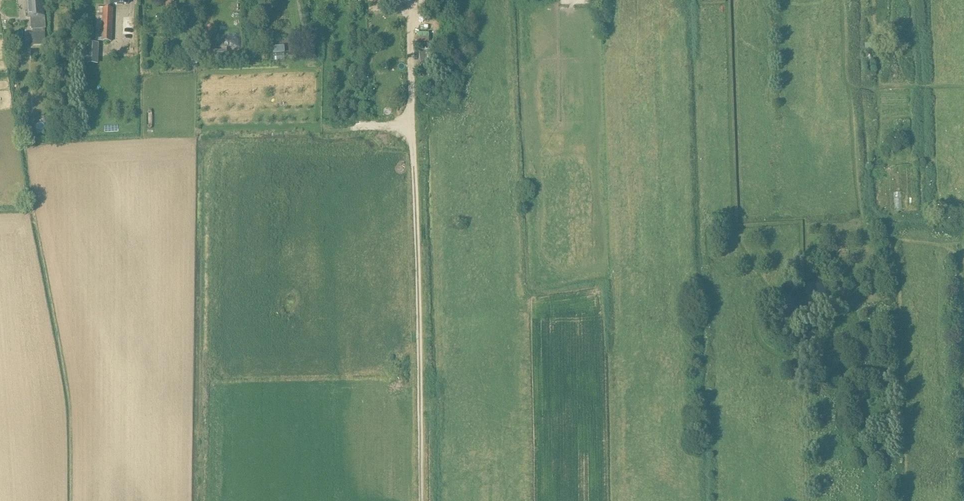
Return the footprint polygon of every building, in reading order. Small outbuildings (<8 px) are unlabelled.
[(43,0),(27,0),(28,18),(44,17),(43,0)] [(165,10),(176,10),(176,0),(165,0),(165,10)] [(113,8),(103,8),(103,30),(112,30),(113,8)] [(123,34),(123,41),(123,43),(129,43),(129,47),(137,48),(137,33),(123,32),(123,34)] [(29,46),(45,45),(45,33),(29,34),(29,46)] [(430,50),(419,49),(418,70),(430,70),(430,50)]
